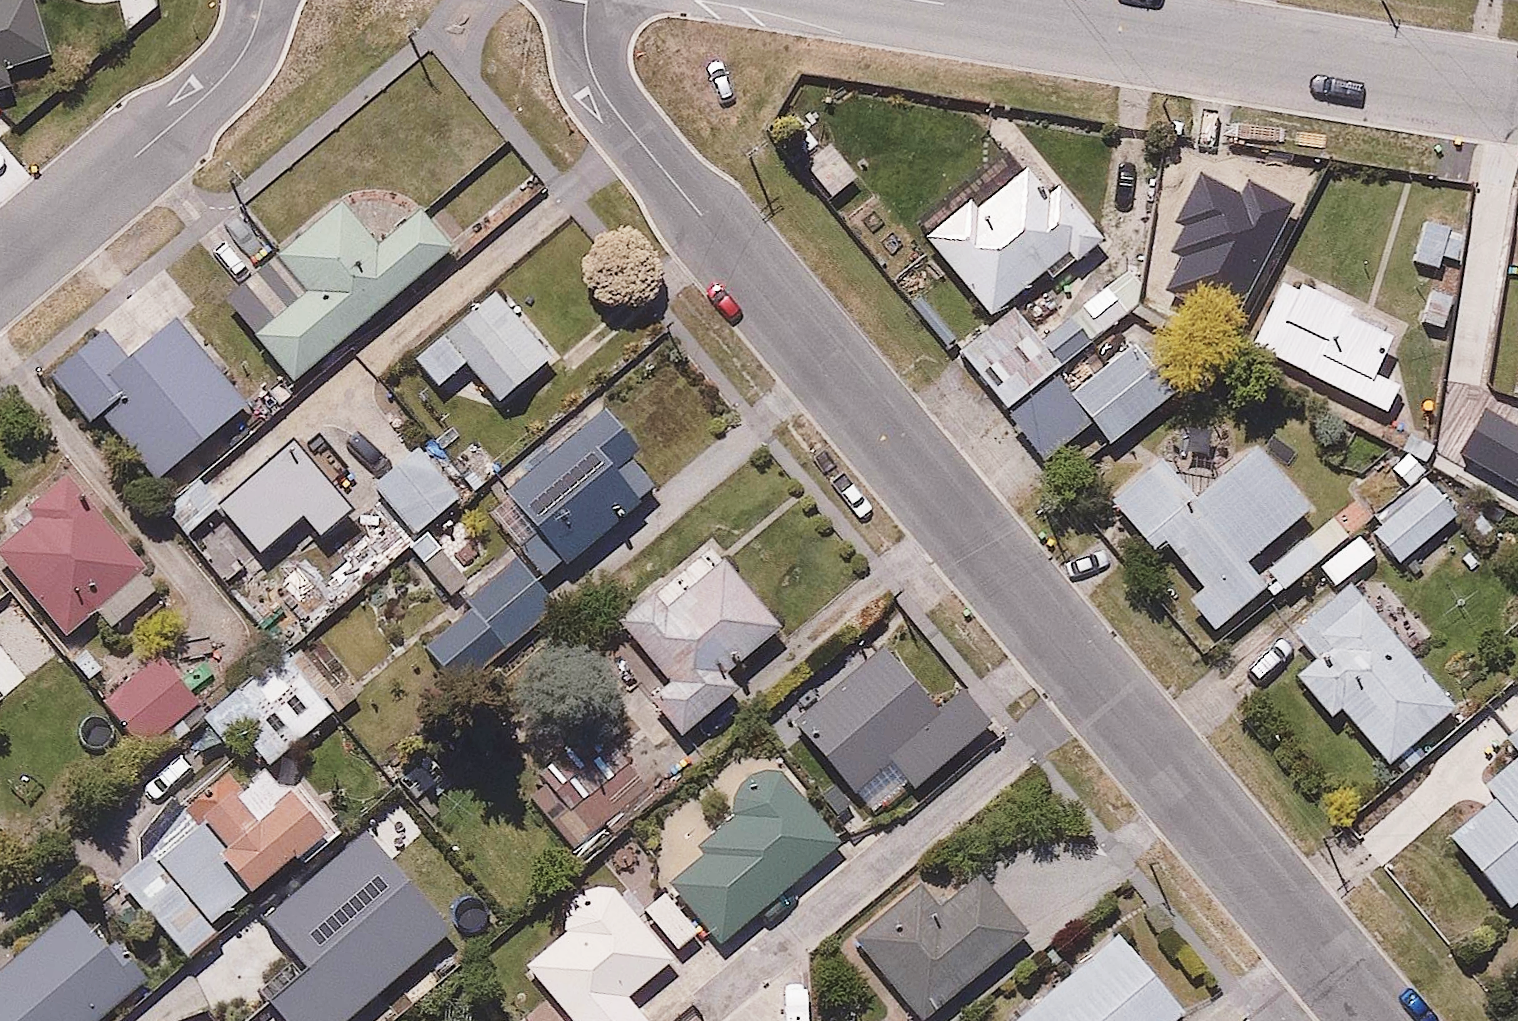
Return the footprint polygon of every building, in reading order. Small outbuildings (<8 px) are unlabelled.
[(6,80),(2,66),(48,52),(32,0),(0,0),(0,82),(6,80)] [(862,171),(833,136),(801,164),(830,198),(862,171)] [(1028,160),(924,232),(936,249),(905,271),(925,300),(959,276),(988,317),(1045,276),(1048,281),(1106,241),(1057,172),(1043,182),(1028,160)] [(253,328),(286,372),(452,243),(439,221),(422,206),(399,195),(374,191),(345,196),(282,245),(311,283),(253,328)] [(1412,263),(1438,269),(1441,255),(1455,259),(1463,228),(1423,218),(1412,263)] [(1186,241),(1155,241),(1155,298),(1186,298),(1186,241)] [(1410,295),(1364,272),(1352,295),(1294,265),(1254,343),(1387,411),(1402,381),(1374,366),(1410,295)] [(462,362),(492,400),(552,352),(493,279),(402,353),(431,388),(462,362)] [(1063,362),(1052,348),(1083,326),(1072,312),(1042,334),(1019,303),(960,346),(1004,405),(1063,362)] [(123,351),(94,318),(45,361),(93,416),(102,409),(158,474),(250,394),(175,306),(123,351)] [(1128,329),(1064,382),(1112,440),(1176,387),(1128,329)] [(529,518),(514,531),(548,572),(658,478),(633,448),(639,442),(599,394),(497,481),(529,518)] [(306,513),(329,539),(359,513),(285,427),(193,505),(245,565),(306,513)] [(414,439),(368,478),(407,525),(453,486),(414,439)] [(1162,454),(1113,493),(1155,551),(1167,541),(1202,585),(1189,596),(1214,628),(1272,582),(1250,555),(1307,509),(1256,446),(1194,495),(1162,454)] [(111,622),(161,581),(63,463),(0,515),(0,552),(65,631),(97,604),(111,622)] [(1433,479),(1370,531),(1396,563),(1459,511),(1433,479)] [(676,725),(737,674),(727,662),(781,617),(709,530),(613,611),(664,672),(645,688),(676,725)] [(1327,555),(1307,533),(1268,567),(1288,590),(1327,555)] [(510,544),(457,588),(470,603),(428,639),(463,680),(557,599),(510,544)] [(1351,578),(1290,627),(1314,657),(1294,673),(1329,716),(1339,708),(1384,764),(1456,705),(1351,578)] [(893,758),(919,791),(998,727),(909,617),(787,716),(849,792),(857,787),(871,804),(896,784),(882,766),(893,758)] [(157,646),(98,690),(138,743),(197,698),(157,646)] [(617,836),(694,765),(630,695),(553,766),(537,747),(506,775),(576,851),(606,824),(617,836)] [(1502,721),(1517,741),(1517,709),(1502,721)] [(1482,781),(1493,795),(1446,830),(1502,903),(1517,891),(1517,754),(1482,781)] [(720,938),(841,837),(782,765),(770,759),(757,758),(741,765),(733,775),(729,788),(731,802),(741,815),(664,879),(668,883),(642,905),(678,948),(708,923),(720,938)] [(250,878),(315,822),(270,770),(249,787),(226,761),(190,792),(229,836),(220,844),(250,878)] [(156,858),(124,887),(184,952),(215,924),(208,916),(243,884),(183,819),(149,851),(156,858)] [(851,937),(923,1020),(925,1020),(1030,931),(972,863),(940,890),(925,873),(851,937)] [(626,991),(669,955),(615,890),(605,886),(589,886),(575,895),(567,911),(568,929),(524,965),(568,1019),(566,1020),(647,1020),(626,991)] [(113,931),(105,938),(72,900),(0,961),(0,1020),(90,1020),(147,972),(113,931)] [(1183,1009),(1116,928),(1008,1017),(1011,1020),(1169,1020),(1183,1009)]
